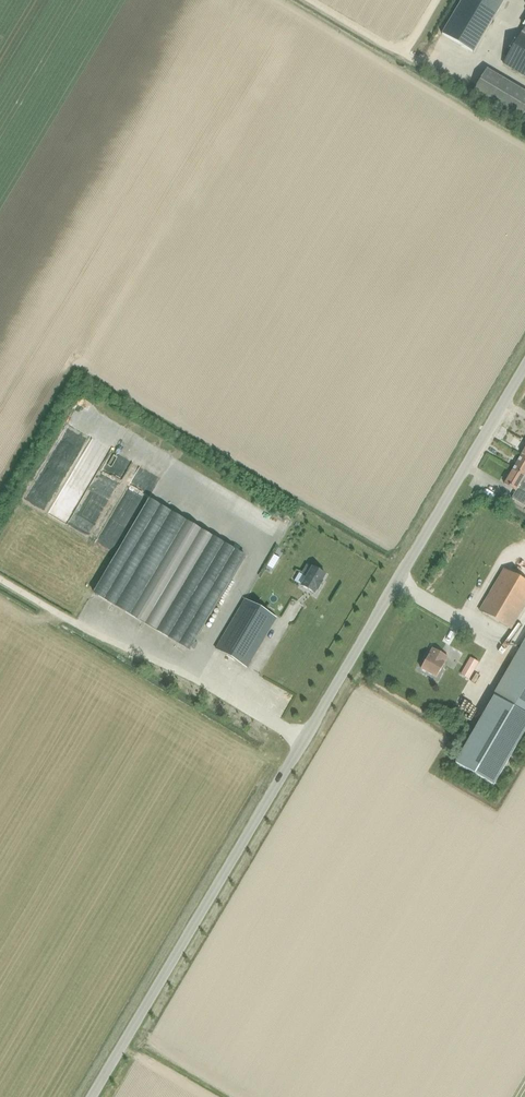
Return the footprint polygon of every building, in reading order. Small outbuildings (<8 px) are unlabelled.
[(443,34),(473,52),(504,0),(464,0),(443,34)] [(516,18),(524,0),(505,0),(500,11),(516,18)] [(522,33),(504,64),(524,77),(524,29),(522,33)] [(486,69),(472,92),(519,120),(524,111),(524,93),(486,69)] [(524,476),(524,458),(521,456),(512,470),(524,477),(524,476)] [(83,487),(95,472),(81,460),(68,476),(83,487)] [(504,484),(516,491),(511,498),(524,506),(524,504),(524,477),(512,470),(504,484)] [(148,500),(93,593),(190,650),(245,557),(148,500)] [(92,524),(86,532),(92,536),(98,528),(92,524)] [(306,577),(301,586),(314,593),(316,590),(317,590),(322,582),(321,581),(325,575),(312,567),(311,568),(307,565),(301,574),(306,577)] [(479,611),(510,629),(524,604),(524,582),(503,569),(479,611)] [(244,599),(215,649),(246,667),(275,618),(244,599)] [(448,628),(443,642),(450,645),(456,631),(448,628)] [(492,695),(496,698),(524,715),(524,639),(492,695)] [(432,648),(420,669),(436,678),(447,657),(432,648)] [(469,678),(478,660),(469,655),(459,672),(469,678)] [(457,764),(496,787),(524,736),(524,715),(496,698),(457,764)]
